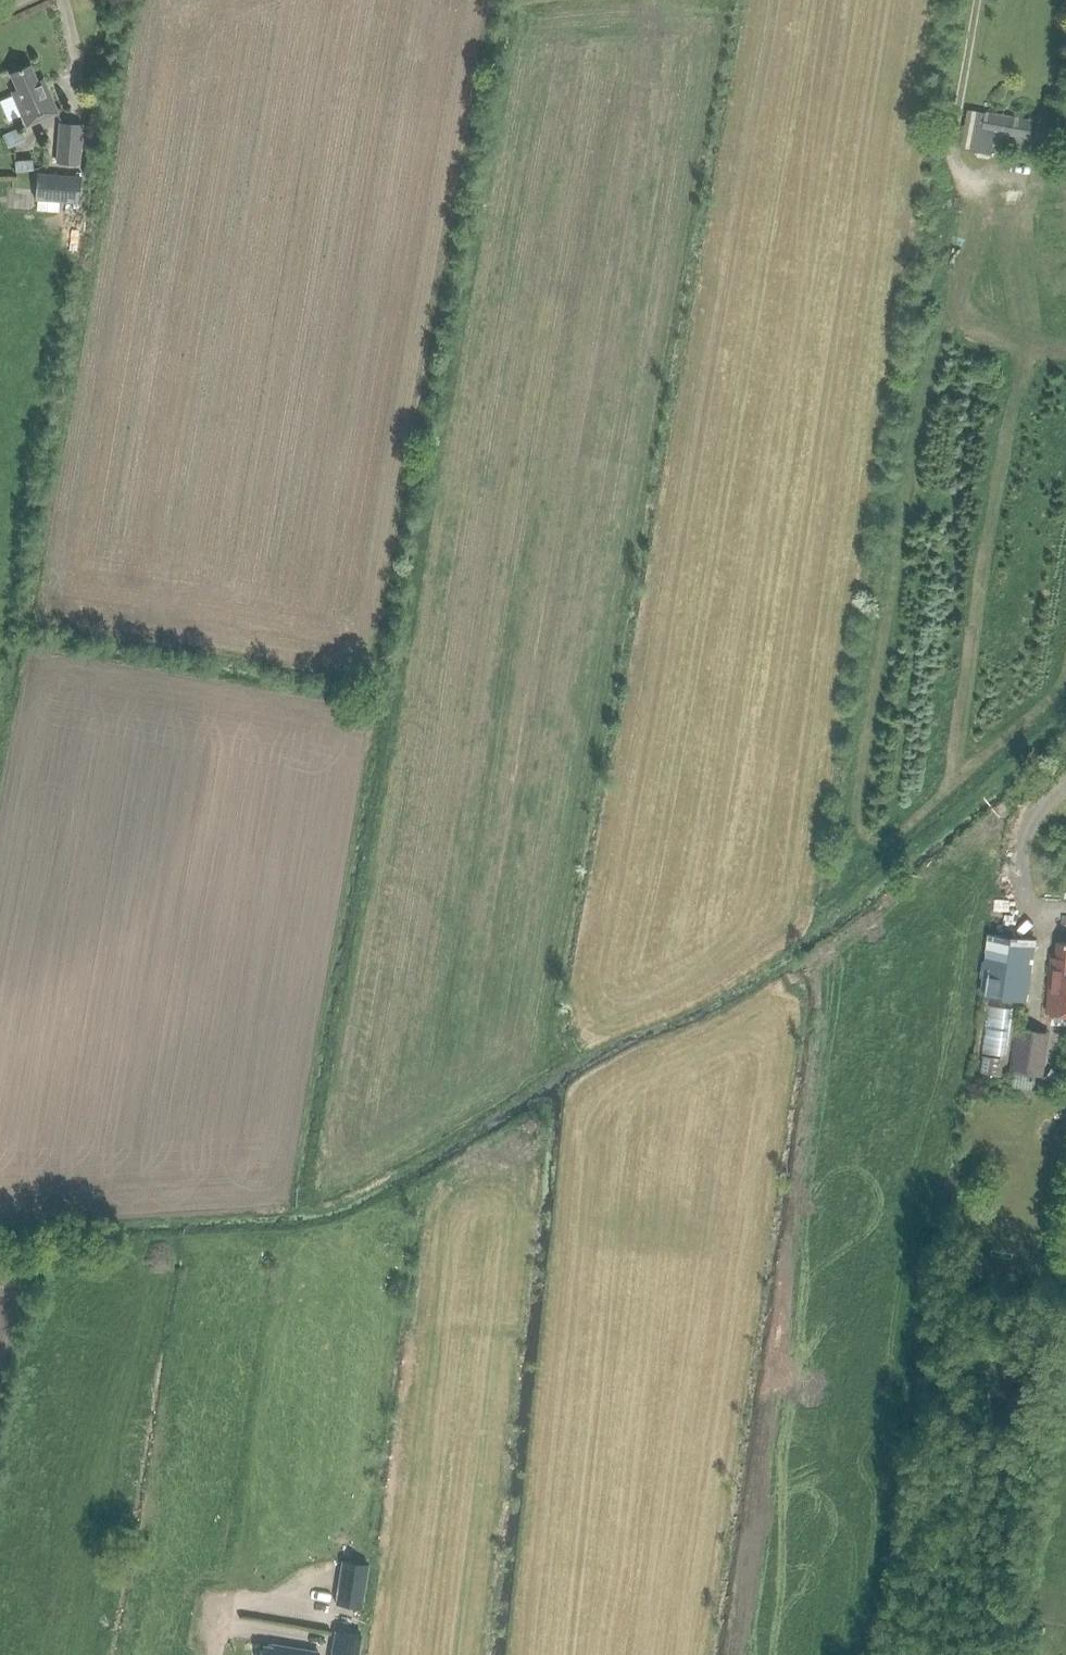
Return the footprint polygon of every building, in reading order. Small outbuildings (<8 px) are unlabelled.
[(37,81),(30,65),(10,73),(18,90),(12,92),(27,126),(58,113),(43,79),(37,81)] [(1065,99),(1065,65),(1062,65),(1060,84),(1056,83),(1054,98),(1059,98),(1065,99)] [(983,131),(1040,141),(1042,122),(986,113),(983,131)] [(79,164),(82,125),(60,124),(57,163),(79,164)] [(36,200),(79,203),(81,177),(38,174),(36,200)] [(991,933),(982,996),(1026,1002),(1035,939),(991,933)] [(1057,941),(1056,957),(1053,957),(1051,977),(1052,977),(1050,1013),(1051,1014),(1051,1010),(1065,1011),(1065,942),(1057,941)] [(983,1052),(1004,1055),(1011,1009),(991,1006),(983,1052)] [(1044,1076),(1051,1032),(1017,1027),(1010,1071),(1015,1072),(1013,1087),(1034,1091),(1036,1075),(1044,1076)] [(984,1055),(982,1072),(1001,1075),(1004,1058),(984,1055)] [(335,1604),(362,1608),(369,1564),(342,1560),(335,1604)] [(362,1634),(336,1629),(331,1654),(358,1654),(362,1634)] [(319,1652),(274,1645),(273,1648),(264,1646),(263,1654),(318,1654),(319,1652)]
